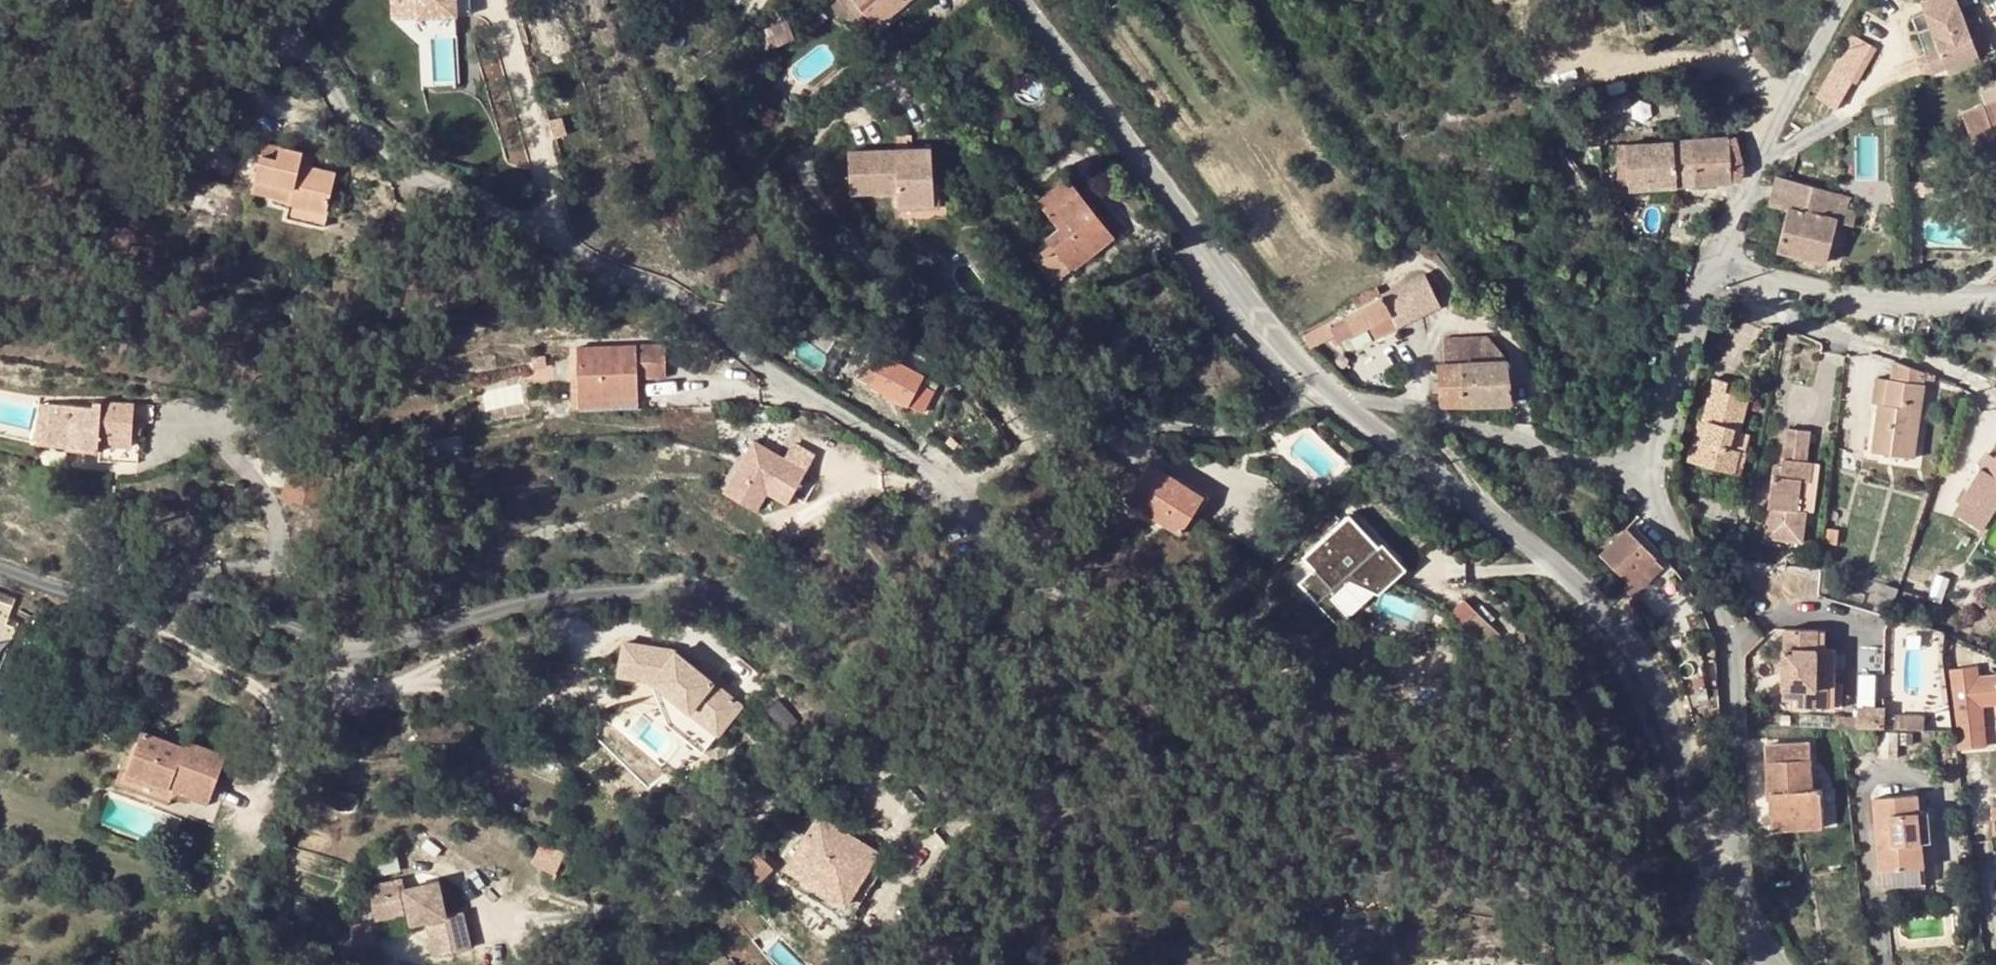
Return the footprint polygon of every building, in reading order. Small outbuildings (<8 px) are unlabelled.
[(421,17),(459,15),(457,0),(420,0),(421,17)] [(876,25),(907,0),(855,0),(876,25)] [(1956,8),(1952,0),(1939,5),(1923,11),(1936,46),(1925,51),(1916,59),(1920,69),(1932,71),(1950,62),(1973,51),(1956,8)] [(1923,11),(1939,5),(1936,0),(1929,0),(1920,4),(1923,11)] [(1923,11),(1911,16),(1925,51),(1936,46),(1923,11)] [(788,19),(757,33),(765,53),(796,40),(788,19)] [(457,83),(457,36),(434,36),(434,83),(457,83)] [(1850,37),(1830,72),(1850,83),(1871,48),(1850,37)] [(1836,109),(1850,83),(1830,72),(1815,98),(1836,109)] [(1984,103),(1995,99),(1995,84),(1979,90),(1984,103)] [(1984,103),(1981,104),(1995,146),(1995,99),(1984,103)] [(1727,139),(1693,141),(1696,185),(1729,182),(1742,175),(1744,170),(1735,138),(1727,139)] [(1670,143),(1673,187),(1696,185),(1693,141),(1670,143)] [(286,217),(324,226),(337,174),(313,168),(302,165),(304,153),(265,143),(252,193),(290,202),(286,217)] [(1673,187),(1670,143),(1598,148),(1599,162),(1617,162),(1619,184),(1627,184),(1628,190),(1673,187)] [(932,149),(851,151),(852,195),(897,194),(898,206),(933,205),(932,183),(932,149)] [(316,156),(304,153),(302,165),(313,168),(316,156)] [(1801,255),(1816,187),(1775,177),(1766,211),(1785,218),(1777,249),(1801,255)] [(1068,273),(1106,242),(1086,218),(1092,212),(1067,180),(1037,204),(1058,230),(1043,241),(1048,246),(1068,273)] [(1848,196),(1816,187),(1801,255),(1823,261),(1833,218),(1846,221),(1851,223),(1854,210),(1850,209),(1845,208),(1848,196)] [(1113,238),(1092,212),(1086,218),(1106,242),(1113,238)] [(1051,285),(1068,273),(1048,246),(1031,259),(1051,285)] [(1381,297),(1398,330),(1441,307),(1425,274),(1381,297)] [(1356,301),(1359,309),(1381,297),(1378,289),(1356,301)] [(1374,343),(1398,330),(1381,297),(1359,309),(1305,336),(1311,349),(1334,337),(1337,344),(1366,330),(1374,343)] [(1444,339),(1445,365),(1460,365),(1462,405),(1510,403),(1508,363),(1506,363),(1486,337),(1444,339)] [(577,400),(636,396),(636,379),(664,378),(663,342),(575,345),(577,400)] [(922,375),(887,356),(885,359),(874,352),(861,375),(872,381),(871,385),(906,404),(920,412),(933,389),(918,382),(922,375)] [(542,356),(529,357),(530,368),(543,367),(542,356)] [(1439,406),(1462,405),(1460,365),(1445,365),(1444,365),(1437,366),(1439,406)] [(1732,426),(1738,427),(1745,398),(1721,392),(1724,382),(1711,378),(1700,419),(1705,420),(1700,439),(1692,437),(1686,459),(1731,472),(1737,450),(1727,447),(1732,426)] [(1873,402),(1878,403),(1886,404),(1888,380),(1875,379),(1873,402)] [(1923,386),(1888,380),(1886,404),(1878,403),(1873,450),(1914,456),(1923,386)] [(636,396),(577,400),(577,412),(637,409),(636,396)] [(37,446),(46,447),(50,399),(41,398),(37,446)] [(91,402),(50,399),(46,447),(66,448),(67,451),(97,454),(97,447),(131,449),(135,401),(92,398),(91,402)] [(1705,420),(1700,419),(1697,418),(1692,437),(1700,439),(1705,420)] [(1751,431),(1738,427),(1732,426),(1727,447),(1737,450),(1731,472),(1740,474),(1751,431)] [(1809,428),(1787,426),(1782,467),(1781,474),(1773,473),(1766,535),(1802,540),(1806,509),(1797,508),(1800,478),(1809,479),(1812,460),(1805,459),(1809,428)] [(461,435),(434,440),(437,454),(464,449),(461,435)] [(787,504),(807,469),(776,450),(774,454),(765,449),(767,445),(755,438),(726,489),(766,511),(787,504)] [(767,445),(765,449),(774,454),(776,450),(767,445)] [(1977,466),(1981,468),(1986,471),(1994,459),(1985,454),(1977,466)] [(1994,459),(1986,471),(1981,468),(1954,511),(1979,527),(1995,502),(1995,456),(1994,459)] [(1125,502),(1180,535),(1203,496),(1148,463),(1125,502)] [(1782,467),(1774,466),(1773,473),(1781,474),(1782,467)] [(329,484),(290,473),(283,499),(322,510),(329,484)] [(1374,551),(1360,536),(1363,533),(1348,516),(1341,522),(1336,516),(1321,530),(1327,536),(1302,560),(1317,575),(1299,592),(1316,610),(1345,582),(1375,593),(1395,574),(1374,551)] [(1666,569),(1627,530),(1602,555),(1629,584),(1624,589),(1635,599),(1666,569)] [(1286,553),(1279,547),(1267,559),(1274,566),(1286,553)] [(1377,548),(1374,551),(1395,574),(1375,593),(1345,582),(1316,610),(1336,631),(1346,621),(1330,603),(1347,586),(1376,598),(1401,574),(1377,548)] [(1948,579),(1935,574),(1927,598),(1940,603),(1948,579)] [(1872,610),(1886,615),(1896,590),(1882,584),(1872,610)] [(1464,600),(1449,615),(1485,651),(1500,636),(1464,600)] [(1794,684),(1794,695),(1800,695),(1800,699),(1837,700),(1837,668),(1825,668),(1825,644),(1825,627),(1788,626),(1786,684),(1794,684)] [(673,649),(623,640),(618,672),(649,677),(651,677),(670,693),(689,708),(694,702),(708,714),(714,708),(728,719),(740,704),(673,649)] [(1825,668),(1837,668),(1837,644),(1825,644),(1825,668)] [(1979,705),(1990,703),(1987,679),(1975,680),(1974,665),(1951,668),(1959,748),(1983,747),(1979,705)] [(651,677),(649,677),(660,705),(670,693),(651,677)] [(1987,679),(1990,703),(1995,702),(1995,677),(1987,679)] [(1794,684),(1786,684),(1786,695),(1794,695),(1794,684)] [(1706,689),(1695,690),(1697,701),(1707,700),(1706,689)] [(689,708),(670,693),(660,705),(667,722),(701,751),(717,731),(728,719),(714,708),(708,714),(694,702),(689,708)] [(1861,708),(1860,729),(1888,730),(1889,709),(1861,708)] [(1706,725),(1697,727),(1698,736),(1708,735),(1706,725)] [(169,792),(171,787),(173,781),(210,794),(225,753),(192,741),(190,747),(184,744),(148,731),(146,737),(139,734),(124,775),(169,792)] [(190,747),(192,741),(186,738),(184,744),(190,747)] [(1808,743),(1765,745),(1768,797),(1772,797),(1775,830),(1822,827),(1819,787),(1812,787),(1808,743)] [(173,781),(171,787),(208,801),(210,794),(173,781)] [(1921,840),(1919,812),(1917,796),(1874,800),(1876,828),(1882,827),(1883,845),(1877,845),(1879,869),(1920,866),(1922,866),(1921,840)] [(1928,812),(1919,812),(1921,840),(1930,840),(1928,812)] [(877,850),(818,813),(816,814),(779,875),(838,912),(877,850)] [(555,872),(564,854),(542,844),(533,862),(555,872)] [(745,861),(741,862),(758,881),(773,865),(763,854),(765,851),(762,847),(757,849),(745,861)] [(1920,866),(1879,869),(1881,891),(1921,888),(1920,866)] [(401,873),(365,880),(373,915),(405,908),(408,920),(426,916),(433,951),(470,943),(462,905),(445,909),(438,876),(404,883),(401,873)] [(555,950),(559,934),(549,932),(545,948),(555,950)] [(704,943),(722,964),(738,964),(730,956),(728,958),(712,937),(704,943)]
